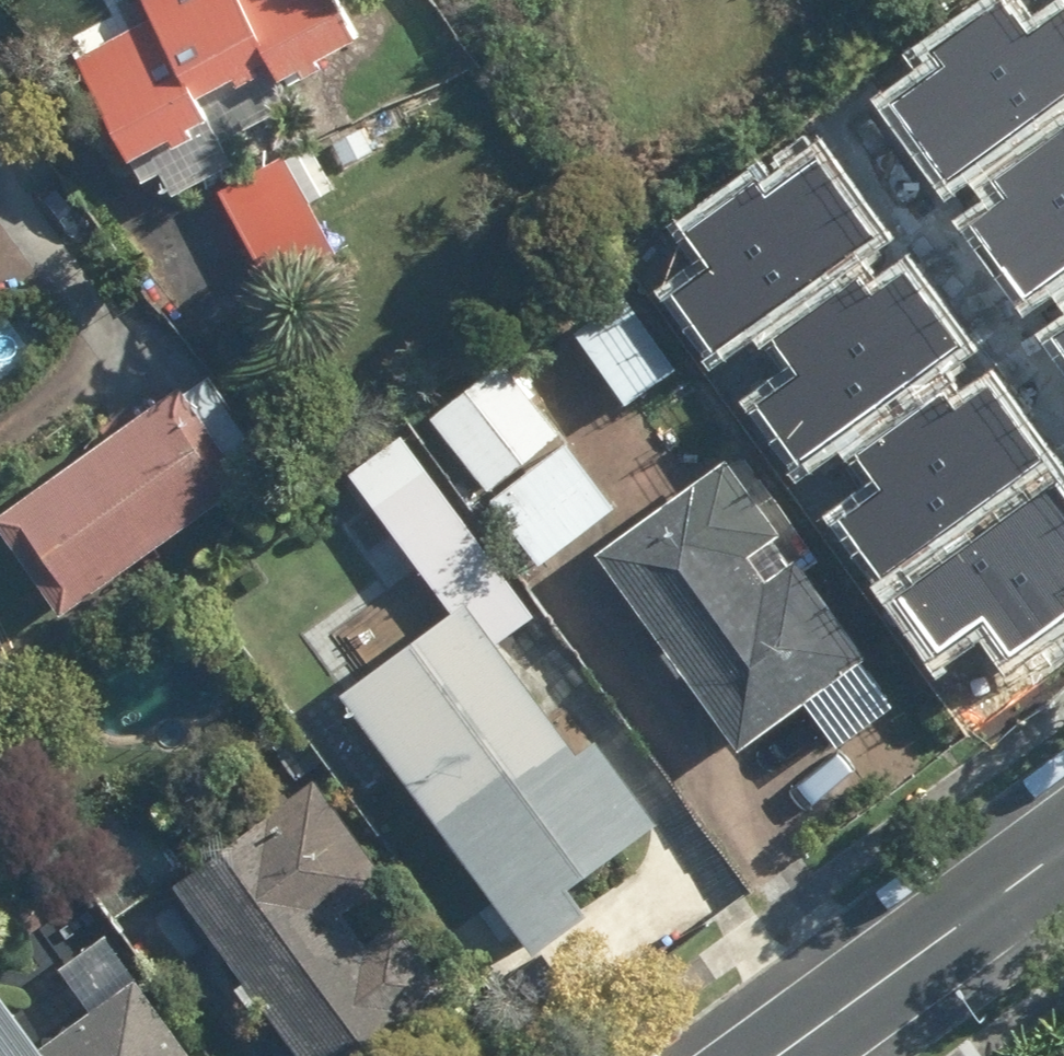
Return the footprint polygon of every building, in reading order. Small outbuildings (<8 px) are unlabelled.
[(79,59),(136,163),(176,142),(180,149),(199,139),(195,132),(214,122),(202,101),(239,81),(243,88),(263,77),(259,70),(273,62),(285,83),(305,72),(308,79),(328,69),(324,62),(363,41),(341,0),(146,0),(156,18),(79,59)] [(1063,93),(1063,7),(1021,38),(998,7),(911,71),(917,80),(891,98),(950,177),(1063,93)] [(1063,266),(1063,132),(987,188),(993,197),(968,215),(1026,294),(1063,266)] [(275,286),(339,251),(313,204),(339,189),(315,146),(289,160),(287,157),(223,192),(275,286)] [(667,297),(709,353),(865,240),(807,161),(781,179),(775,171),(687,235),(710,266),(667,297)] [(757,404),(798,461),(954,347),(896,268),(871,287),(865,278),(777,342),(800,373),(757,404)] [(585,328),(635,401),(686,367),(636,293),(585,328)] [(1050,329),(1063,349),(1063,319),(1050,329)] [(493,493),(564,435),(503,361),(432,419),(493,493)] [(841,517),(883,573),(1038,459),(980,381),(955,399),(949,390),(861,454),(884,485),(841,517)] [(67,616),(253,483),(183,387),(0,518),(0,523),(67,616)] [(521,931),(540,956),(594,917),(574,890),(663,824),(601,741),(583,755),(501,644),(539,616),(394,422),(343,460),(457,613),(345,696),(499,901),(484,912),(506,942),(521,931)] [(494,501),(544,566),(620,508),(570,443),(494,501)] [(9,469),(0,458),(0,475),(9,469)] [(602,555),(745,751),(810,705),(842,749),(899,708),(866,664),(873,659),(802,561),(772,583),(754,558),(784,536),(730,462),(602,555)] [(889,603),(930,659),(973,628),(996,659),(1063,609),(1063,516),(1044,489),(889,603)] [(303,1055),(357,1055),(453,988),(403,920),(372,942),(352,915),(396,884),(321,779),(269,816),(273,821),(181,886),(250,982),(241,989),(256,1009),(265,1003),(303,1055)] [(140,980),(45,1049),(0,988),(0,1055),(197,1055),(140,980)]
